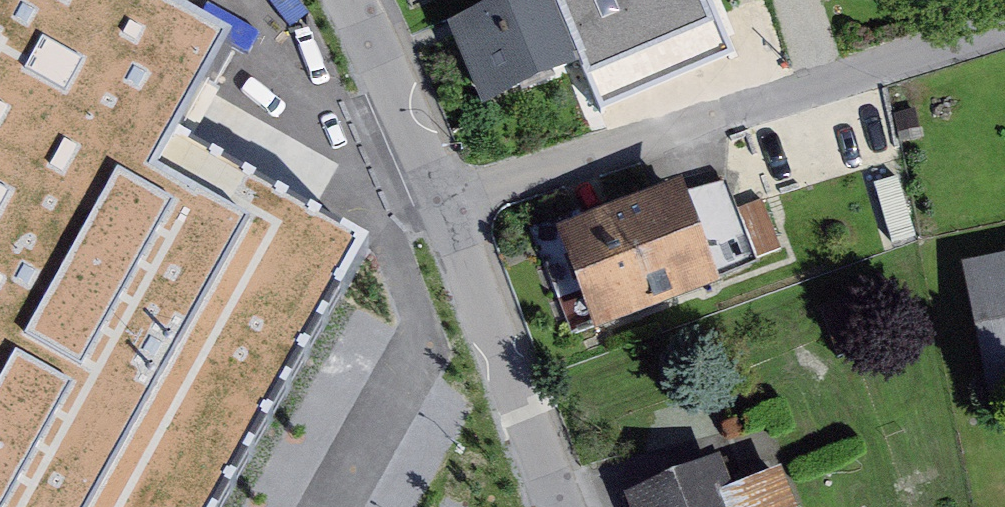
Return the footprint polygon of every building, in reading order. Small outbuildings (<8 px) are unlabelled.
[(381,238),(214,147),(275,36),(209,0),(0,0),(0,506),(233,506),(381,238)] [(457,24),(489,108),(598,67),(614,109),(752,57),(730,0),(520,0),(457,24)] [(687,185),(564,232),(603,336),(731,287),(726,275),(797,248),(778,197),(747,209),(736,180),(691,197),(687,185)] [(972,267),(1001,400),(1004,399),(1004,260),(972,267)] [(627,479),(638,506),(836,506),(798,411),(627,479)]
